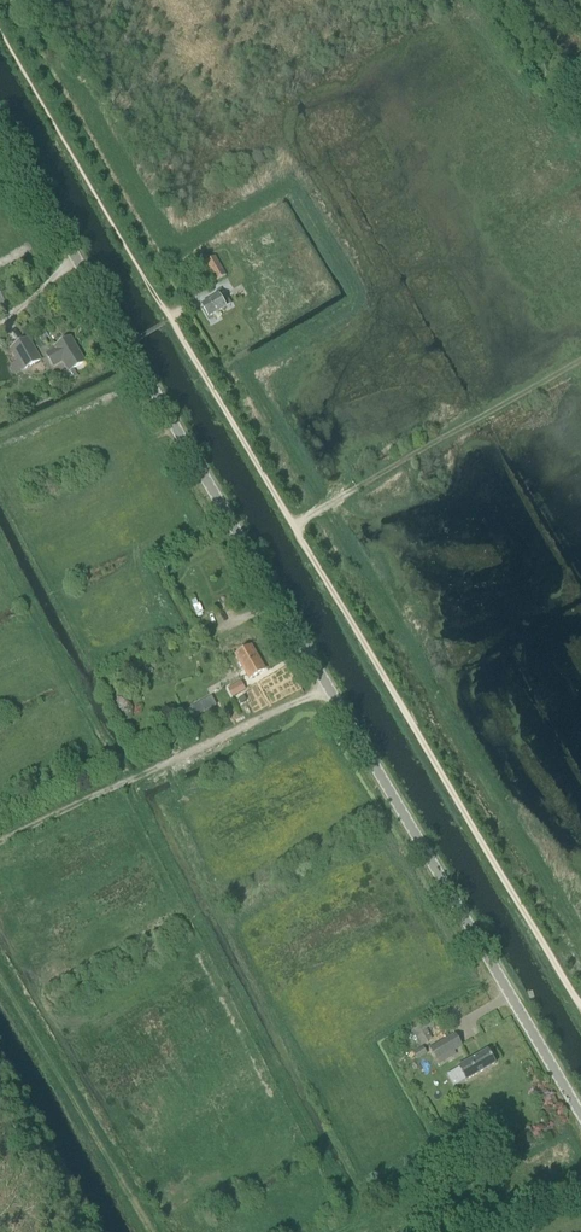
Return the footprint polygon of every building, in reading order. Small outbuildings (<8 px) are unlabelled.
[(205,263),(216,282),(226,276),(215,257),(205,263)] [(1,309),(14,302),(8,292),(0,296),(0,307),(1,309)] [(202,307),(209,318),(230,306),(224,294),(202,307)] [(64,362),(70,371),(84,362),(71,339),(45,354),(53,368),(64,362)] [(11,350),(22,370),(41,359),(30,340),(11,350)] [(236,655),(250,678),(265,670),(251,647),(236,655)] [(239,679),(226,686),(231,694),(243,687),(239,679)] [(211,697),(190,709),(195,718),(216,706),(211,697)] [(455,1035),(431,1049),(438,1060),(462,1046),(455,1035)] [(420,1048),(413,1053),(414,1054),(417,1060),(422,1057),(428,1054),(426,1051),(423,1047),(422,1048),(420,1048)] [(459,1067),(467,1081),(496,1064),(488,1050),(459,1067)]
